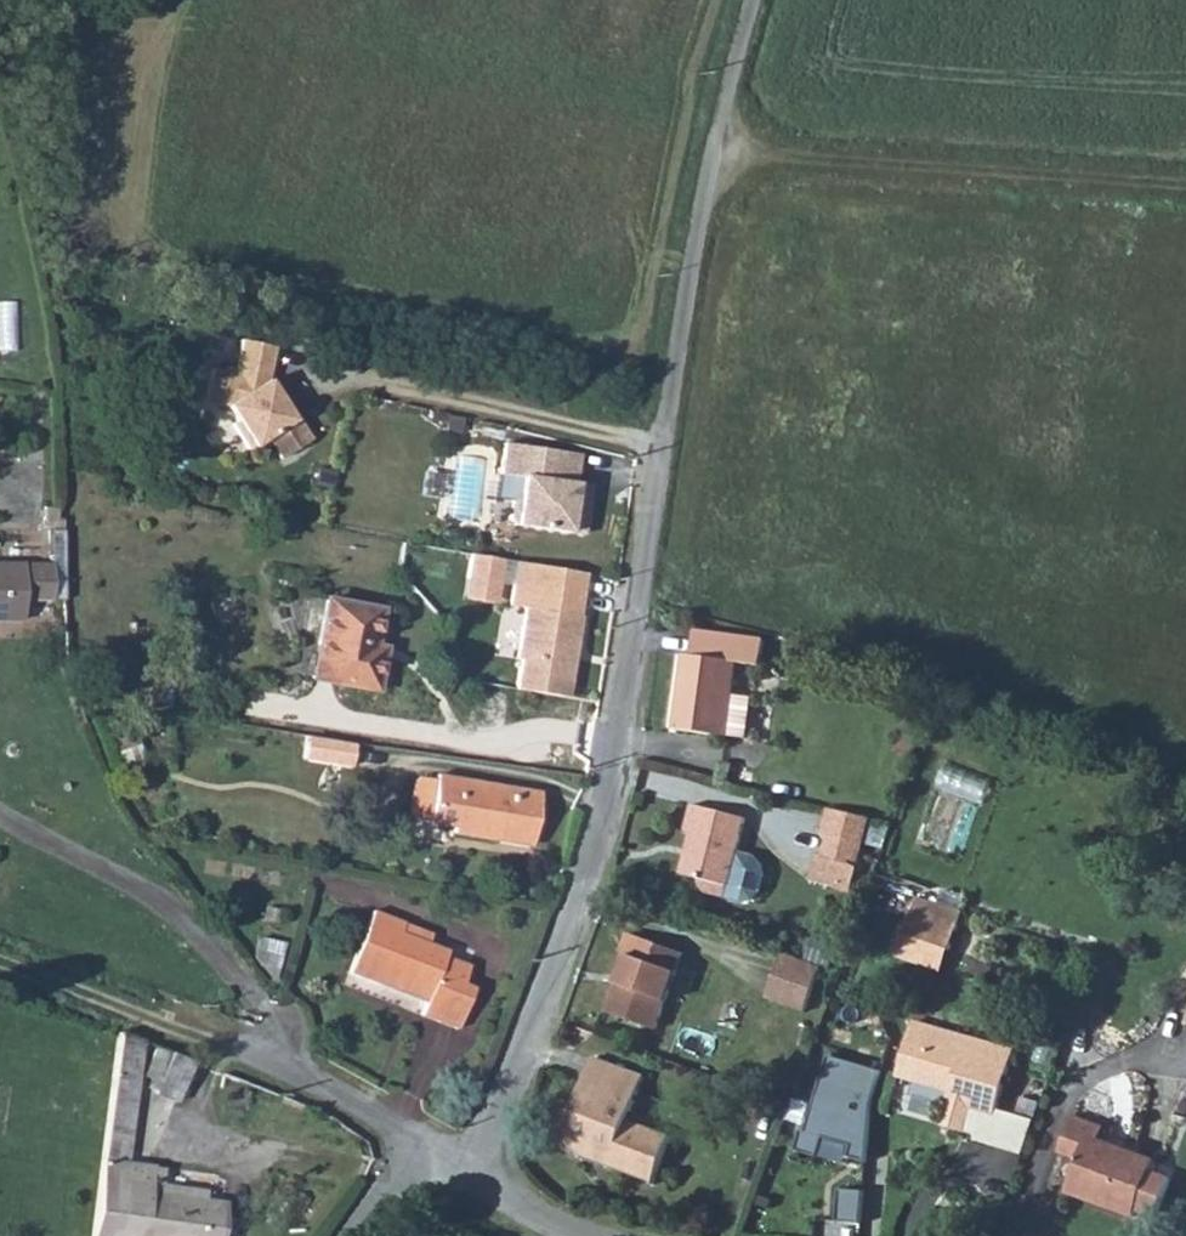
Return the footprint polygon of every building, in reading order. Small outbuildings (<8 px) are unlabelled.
[(233,374),(211,369),(204,402),(227,407),(235,422),(231,425),(248,451),(265,438),(279,459),(310,440),(282,405),(267,381),(274,347),(240,341),(233,374)] [(514,525),(582,535),(590,487),(575,484),(579,455),(504,444),(499,475),(520,478),(518,495),(511,500),(508,518),(514,525)] [(49,564),(50,600),(63,601),(63,532),(49,532),(49,564)] [(496,604),(503,559),(471,554),(463,599),(496,604)] [(520,660),(515,689),(567,698),(574,660),(569,659),(570,648),(576,643),(589,569),(518,559),(509,602),(524,607),(516,659),(520,660)] [(21,620),(21,601),(50,600),(49,564),(0,564),(0,620),(21,620)] [(321,645),(314,679),(374,690),(380,658),(370,656),(379,611),(325,601),(316,644),(321,645)] [(747,740),(753,697),(732,694),(736,663),(761,666),(764,641),(695,631),(692,656),(686,655),(675,730),(747,740)] [(451,833),(495,841),(496,829),(532,835),(540,793),(435,776),(434,780),(420,777),(413,783),(408,819),(452,827),(451,833)] [(709,893),(726,898),(746,819),(693,805),(687,830),(694,832),(683,874),(701,879),(701,880),(701,881),(701,883),(701,885),(701,886),(702,888),(703,890),(705,891),(706,892),(707,893),(709,893)] [(870,819),(829,808),(822,835),(828,836),(823,856),(858,866),(870,819)] [(759,880),(765,853),(743,849),(738,875),(759,880)] [(858,866),(823,856),(818,874),(854,883),(858,866)] [(943,970),(963,913),(917,898),(909,921),(897,954),(943,970)] [(372,912),(349,973),(380,985),(383,976),(429,993),(421,1016),(457,1029),(473,989),(462,985),(469,966),(426,950),(428,945),(399,933),(403,924),(372,912)] [(620,983),(609,1013),(656,1030),(684,953),(629,934),(622,953),(629,955),(624,972),(629,975),(626,985),(620,983)] [(806,1012),(822,968),(783,954),(767,998),(806,1012)] [(971,1108),(996,1115),(1015,1052),(971,1039),(968,1050),(927,1038),(931,1027),(916,1023),(900,1077),(917,1082),(914,1092),(949,1102),(943,1125),(964,1132),(971,1108)] [(119,1034),(93,1235),(219,1235),(223,1204),(150,1195),(153,1167),(114,1163),(116,1154),(126,1155),(140,1043),(119,1034)] [(155,1048),(143,1077),(159,1083),(154,1094),(177,1103),(192,1063),(155,1048)] [(829,1056),(807,1132),(802,1131),(797,1152),(819,1159),(825,1139),(852,1147),(849,1158),(867,1163),(872,1105),(882,1072),(829,1056)] [(594,1059),(568,1128),(572,1130),(582,1152),(591,1148),(612,1154),(609,1165),(655,1182),(671,1138),(628,1122),(645,1077),(594,1059)] [(734,1065),(730,1074),(742,1079),(746,1069),(734,1065)] [(193,1066),(178,1107),(231,1128),(246,1087),(193,1066)] [(1074,1117),(1060,1152),(1080,1160),(1068,1193),(1135,1217),(1143,1195),(1147,1197),(1151,1197),(1154,1196),(1156,1195),(1159,1192),(1160,1189),(1161,1186),(1160,1183),(1158,1180),(1157,1178),(1155,1177),(1150,1175),(1156,1161),(1099,1140),(1104,1127),(1074,1117)] [(864,1192),(841,1190),(838,1223),(862,1225),(864,1192)]
